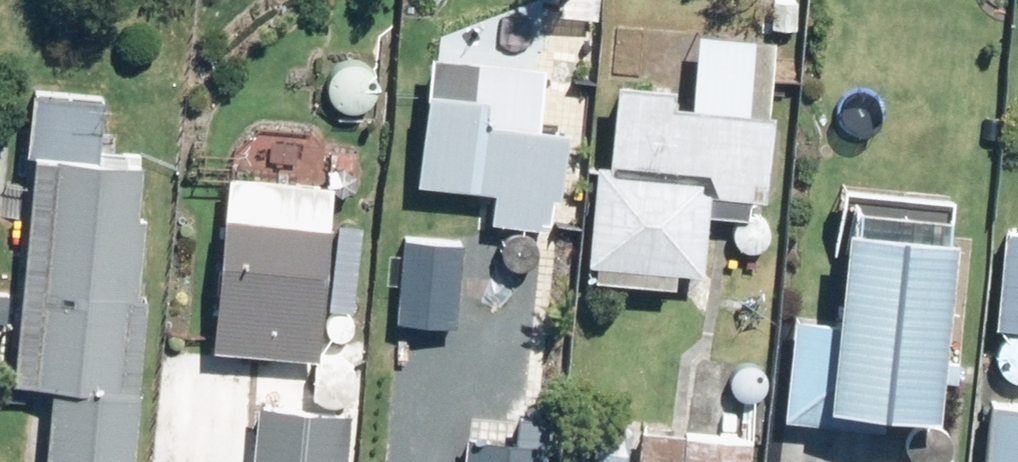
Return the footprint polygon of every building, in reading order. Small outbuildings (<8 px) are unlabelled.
[(803,0),(777,0),(776,25),(802,26),(803,0)] [(49,461),(129,461),(145,297),(131,301),(146,154),(103,150),(109,93),(31,85),(25,144),(43,145),(21,367),(58,371),(49,461)] [(602,168),(592,270),(601,270),(599,285),(678,291),(679,275),(707,278),(714,210),(754,213),(755,202),(770,203),(776,122),(678,113),(679,94),(622,90),(616,168),(602,168)] [(422,189),(495,197),(492,228),(551,233),(556,202),(564,203),(571,138),(529,132),(532,107),(431,97),(422,189)] [(218,353),(322,361),(337,187),(234,179),(218,353)] [(799,323),(788,424),(840,428),(842,416),(943,427),(961,247),(953,247),(957,204),(862,195),(859,237),(853,237),(844,327),(799,323)] [(1017,333),(1017,235),(1009,233),(998,331),(1017,333)] [(458,327),(463,248),(410,243),(403,323),(458,327)] [(995,409),(990,461),(1017,461),(1017,411),(995,409)] [(258,461),(345,461),(350,418),(263,410),(258,461)] [(552,423),(521,421),(519,446),(471,440),(469,461),(549,461),(552,423)] [(687,439),(645,437),(644,461),(685,461),(687,439)] [(755,445),(687,439),(685,461),(753,461),(755,445)]
